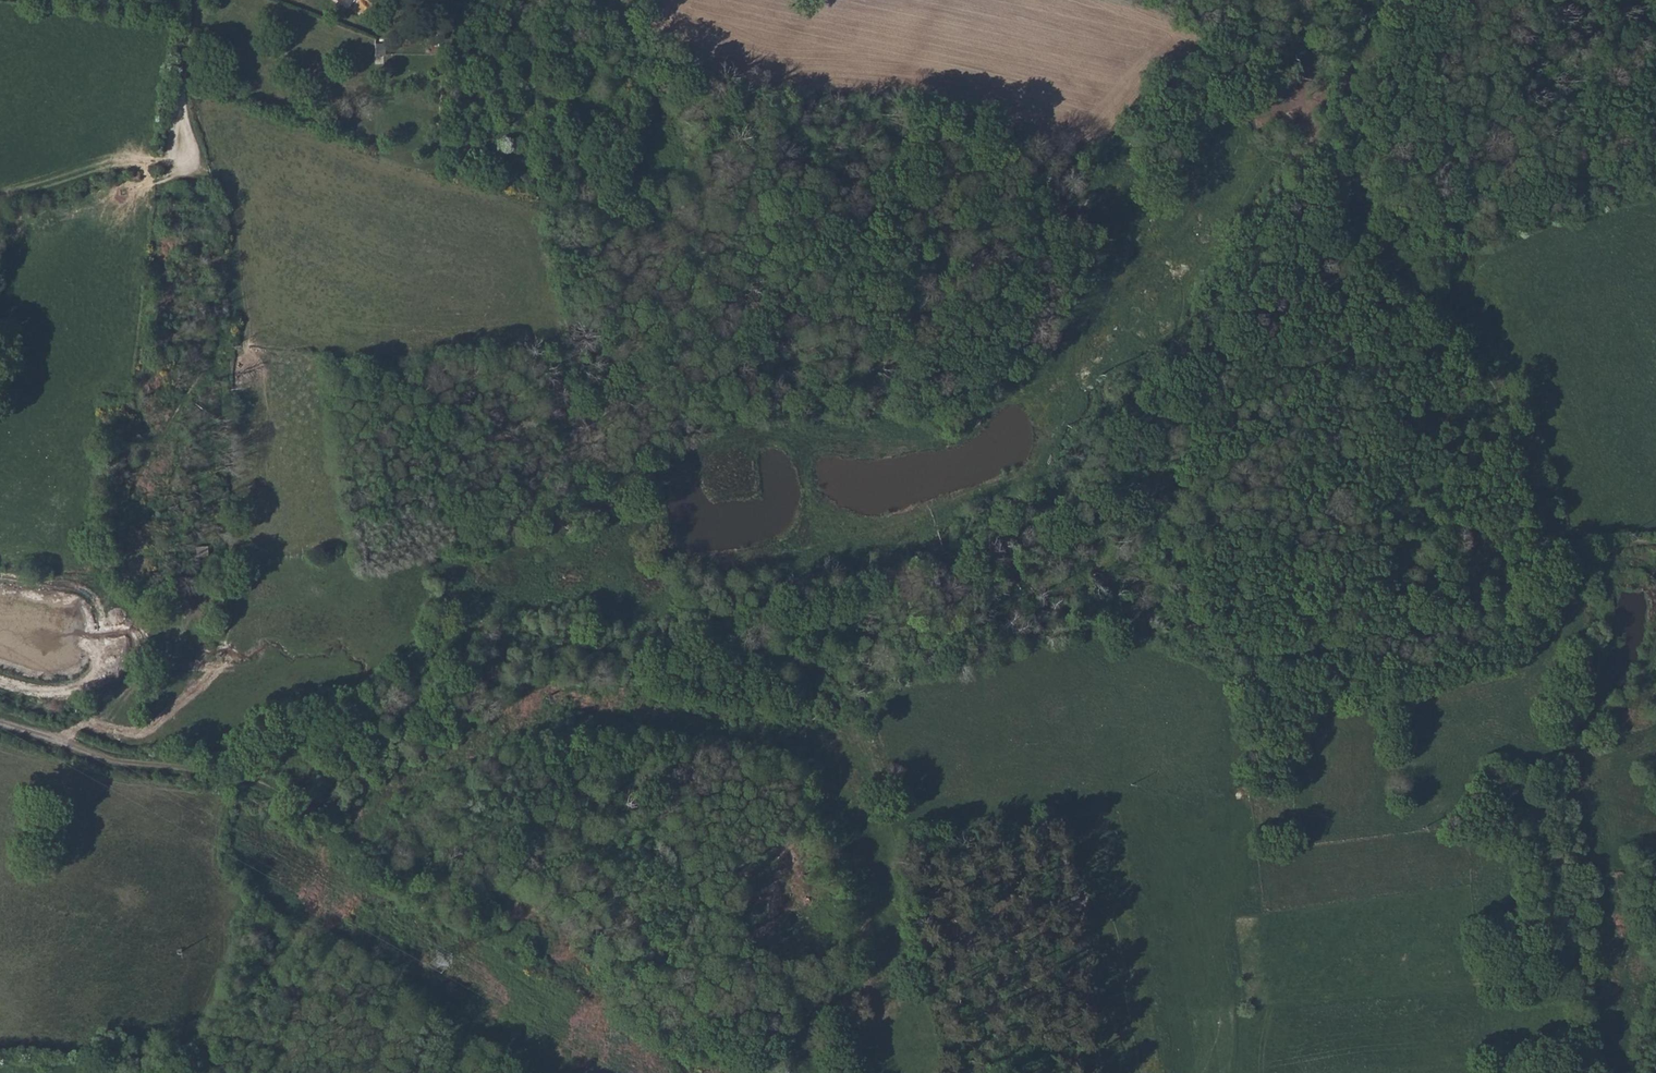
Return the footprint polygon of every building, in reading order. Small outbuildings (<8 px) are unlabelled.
[(374,53),(391,54),(391,44),(374,43),(374,53)]
